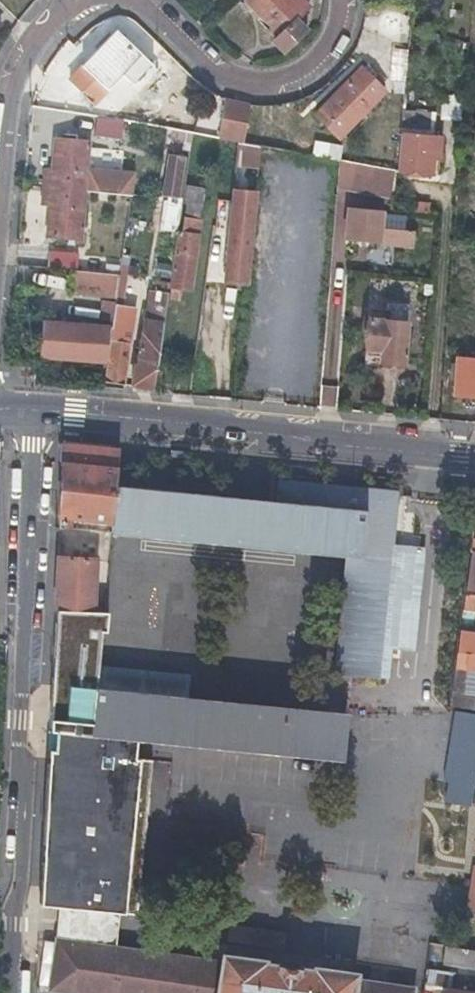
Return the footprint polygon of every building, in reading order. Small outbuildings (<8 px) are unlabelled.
[(298,38),(309,27),(297,16),(309,4),(305,0),(249,0),(282,32),(276,38),(287,49),(298,38)] [(362,33),(359,55),(374,57),(377,36),(362,33)] [(72,81),(83,92),(95,103),(139,56),(115,35),(72,81)] [(314,116),(326,126),(337,138),(381,90),(357,69),(314,116)] [(242,140),(245,123),(248,106),(227,102),(220,135),(242,140)] [(98,117),(97,135),(125,137),(126,119),(98,117)] [(430,170),(431,160),(432,149),(438,150),(440,130),(399,125),(394,166),(430,170)] [(80,190),(83,166),(85,141),(55,138),(52,170),(43,170),(42,187),(80,190)] [(261,168),(262,146),(238,145),(237,167),(261,168)] [(163,194),(170,196),(177,197),(183,157),(169,155),(163,194)] [(337,156),(336,171),(335,186),(388,193),(390,165),(337,156)] [(83,166),(80,190),(130,195),(134,171),(83,166)] [(76,239),(80,190),(42,187),(41,203),(49,204),(46,236),(76,239)] [(167,298),(173,299),(180,300),(181,290),(190,290),(200,219),(197,218),(202,191),(201,189),(184,187),(167,294),(167,298)] [(234,190),(233,196),(233,201),(224,282),(244,285),(253,192),(234,190)] [(411,246),(412,238),(413,231),(379,228),(380,210),(346,207),(343,240),(411,246)] [(46,268),(73,270),(75,270),(76,256),(47,253),(46,268)] [(75,270),(73,270),(72,283),(117,287),(119,274),(75,270)] [(153,388),(167,298),(167,294),(149,291),(137,366),(134,366),(131,385),(153,388)] [(397,365),(399,363),(400,362),(402,363),(407,304),(387,302),(386,311),(370,309),(370,318),(367,318),(364,354),(380,355),(379,361),(381,361),(384,364),(387,366),(389,367),(393,366),(397,365)] [(103,382),(113,383),(123,384),(133,308),(114,306),(103,382)] [(110,314),(107,314),(104,313),(103,326),(43,322),(40,354),(51,355),(99,359),(106,360),(110,314)] [(98,370),(99,359),(51,355),(50,365),(98,370)] [(466,395),(474,396),(474,359),(455,357),(453,395),(466,395)] [(120,448),(63,442),(59,514),(113,519),(116,486),(120,448)] [(276,503),(116,486),(113,519),(112,529),(347,554),(336,670),(379,675),(397,490),(279,479),(276,503)] [(474,482),(470,482),(467,512),(474,512),(474,482)] [(57,555),(55,609),(93,610),(96,558),(80,557),(80,549),(71,549),(71,556),(57,555)] [(469,559),(468,567),(465,591),(474,592),(474,552),(470,552),(469,559)] [(463,624),(474,626),(474,595),(468,594),(463,624)] [(93,610),(55,609),(40,901),(124,909),(138,736),(92,732),(98,666),(108,610),(93,610)] [(463,670),(472,671),(474,656),(474,647),(474,633),(460,631),(454,669),(463,670)] [(186,675),(98,666),(92,732),(138,736),(340,757),(344,713),(184,698),(186,675)] [(463,709),(474,710),(474,695),(451,692),(449,707),(463,709)] [(449,710),(440,779),(472,784),(474,765),(474,714),(449,710)] [(474,878),(474,796),(470,796),(463,842),(466,842),(462,876),(474,878)] [(58,940),(52,987),(92,992),(410,992),(411,991),(352,982),(352,978),(318,973),(318,976),(262,968),(262,964),(226,959),(225,965),(58,940)] [(442,954),(441,962),(474,967),(474,949),(443,945),(442,954)]
